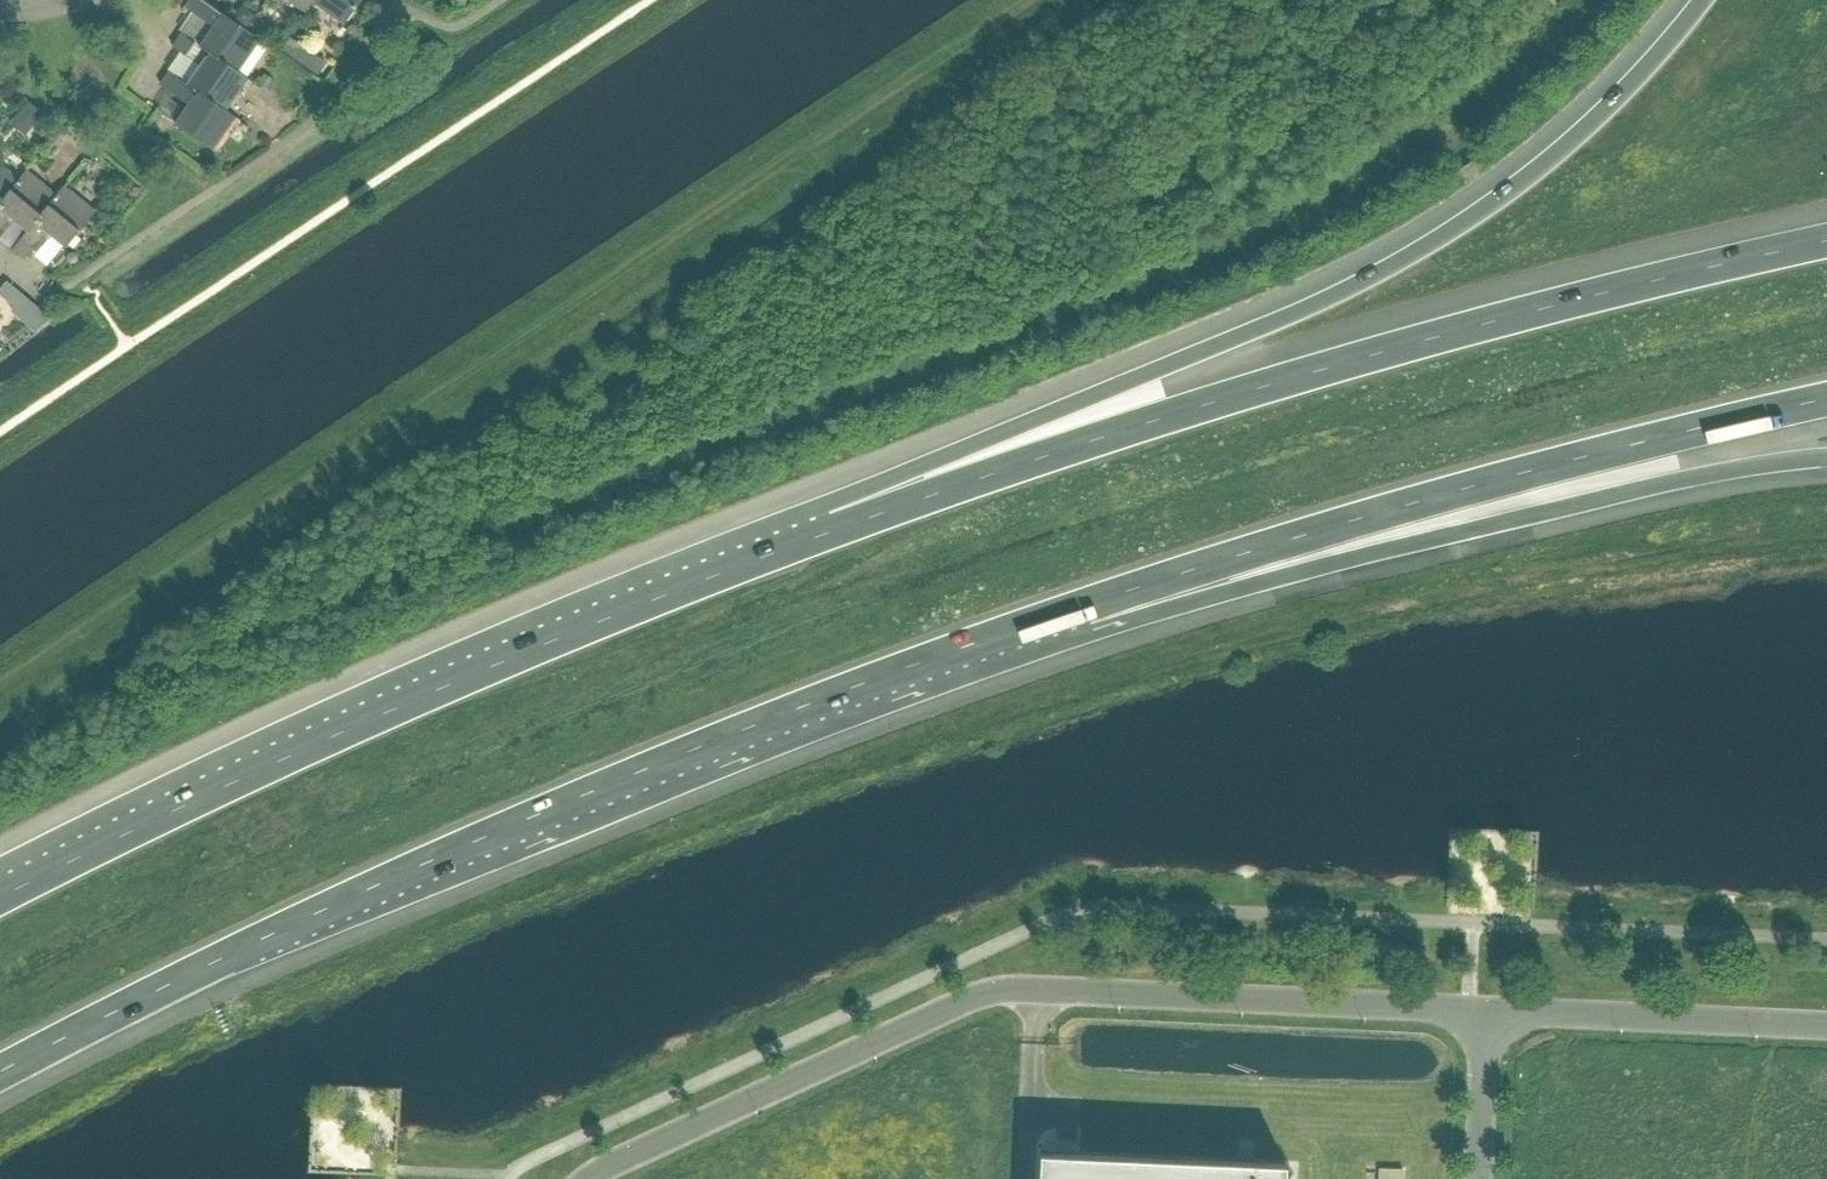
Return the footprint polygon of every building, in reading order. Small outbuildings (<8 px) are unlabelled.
[(201,44),(200,46),(210,53),(211,52),(238,71),(239,70),(261,39),(265,42),(266,41),(207,0),(190,0),(186,6),(199,15),(199,14),(214,25),(201,44)] [(305,10),(301,15),(303,16),(314,1),(312,0),(313,0),(291,0),(305,10)] [(312,0),(314,1),(343,22),(340,27),(341,28),(361,0),(313,0),(312,0)] [(254,80),(239,70),(238,71),(211,52),(210,53),(200,46),(201,44),(182,31),(173,45),(201,64),(188,83),(187,84),(198,91),(198,90),(226,110),(227,109),(248,78),(253,81),(254,80)] [(241,119),(227,109),(226,110),(198,90),(198,91),(187,84),(188,83),(170,70),(160,84),(174,93),(174,92),(189,103),(176,122),(218,152),(219,150),(215,147),(236,117),(240,120),(241,119)] [(19,179),(19,178),(0,163),(0,202),(19,179)] [(19,178),(19,179),(0,202),(0,226),(10,214),(28,229),(29,231),(37,221),(36,220),(58,194),(57,194),(28,170),(32,165),(30,164),(19,178)] [(53,263),(59,256),(100,206),(98,205),(95,209),(66,185),(70,180),(69,180),(57,194),(58,194),(36,220),(37,221),(29,231),(28,229),(14,247),(27,258),(37,245),(37,244),(48,231),(66,245),(52,262),(53,263)] [(0,291),(0,293),(21,310),(30,300),(8,281),(0,291)] [(1039,1178),(1285,1178),(1286,1164),(1040,1153),(1039,1178)]
